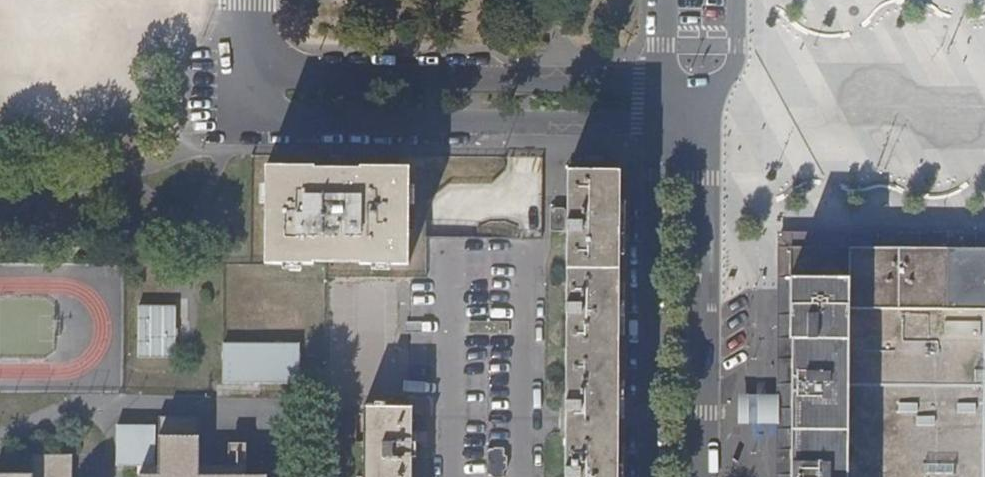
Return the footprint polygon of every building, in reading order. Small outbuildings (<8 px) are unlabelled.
[(316,167),(266,167),(265,265),(317,265),(314,263),(360,263),(361,265),(409,266),(409,238),(410,169),(361,167),(360,170),(316,169),(316,167)] [(567,239),(564,476),(617,476),(620,173),(568,171),(567,239)] [(790,249),(788,476),(984,476),(984,251),(848,250),(790,249)] [(137,312),(136,363),(176,364),(176,312),(137,312)] [(298,347),(221,346),(220,385),(297,386),(298,347)] [(777,426),(776,399),(740,400),(740,427),(777,426)] [(364,407),(363,476),(412,476),(413,408),(407,408),(385,407),(374,407),(364,407)] [(198,476),(199,419),(158,418),(158,476),(139,476),(219,476),(198,476)] [(155,427),(116,427),(115,467),(155,468),(155,427)] [(72,456),(32,455),(31,475),(0,475),(0,476),(72,476),(72,456)]
